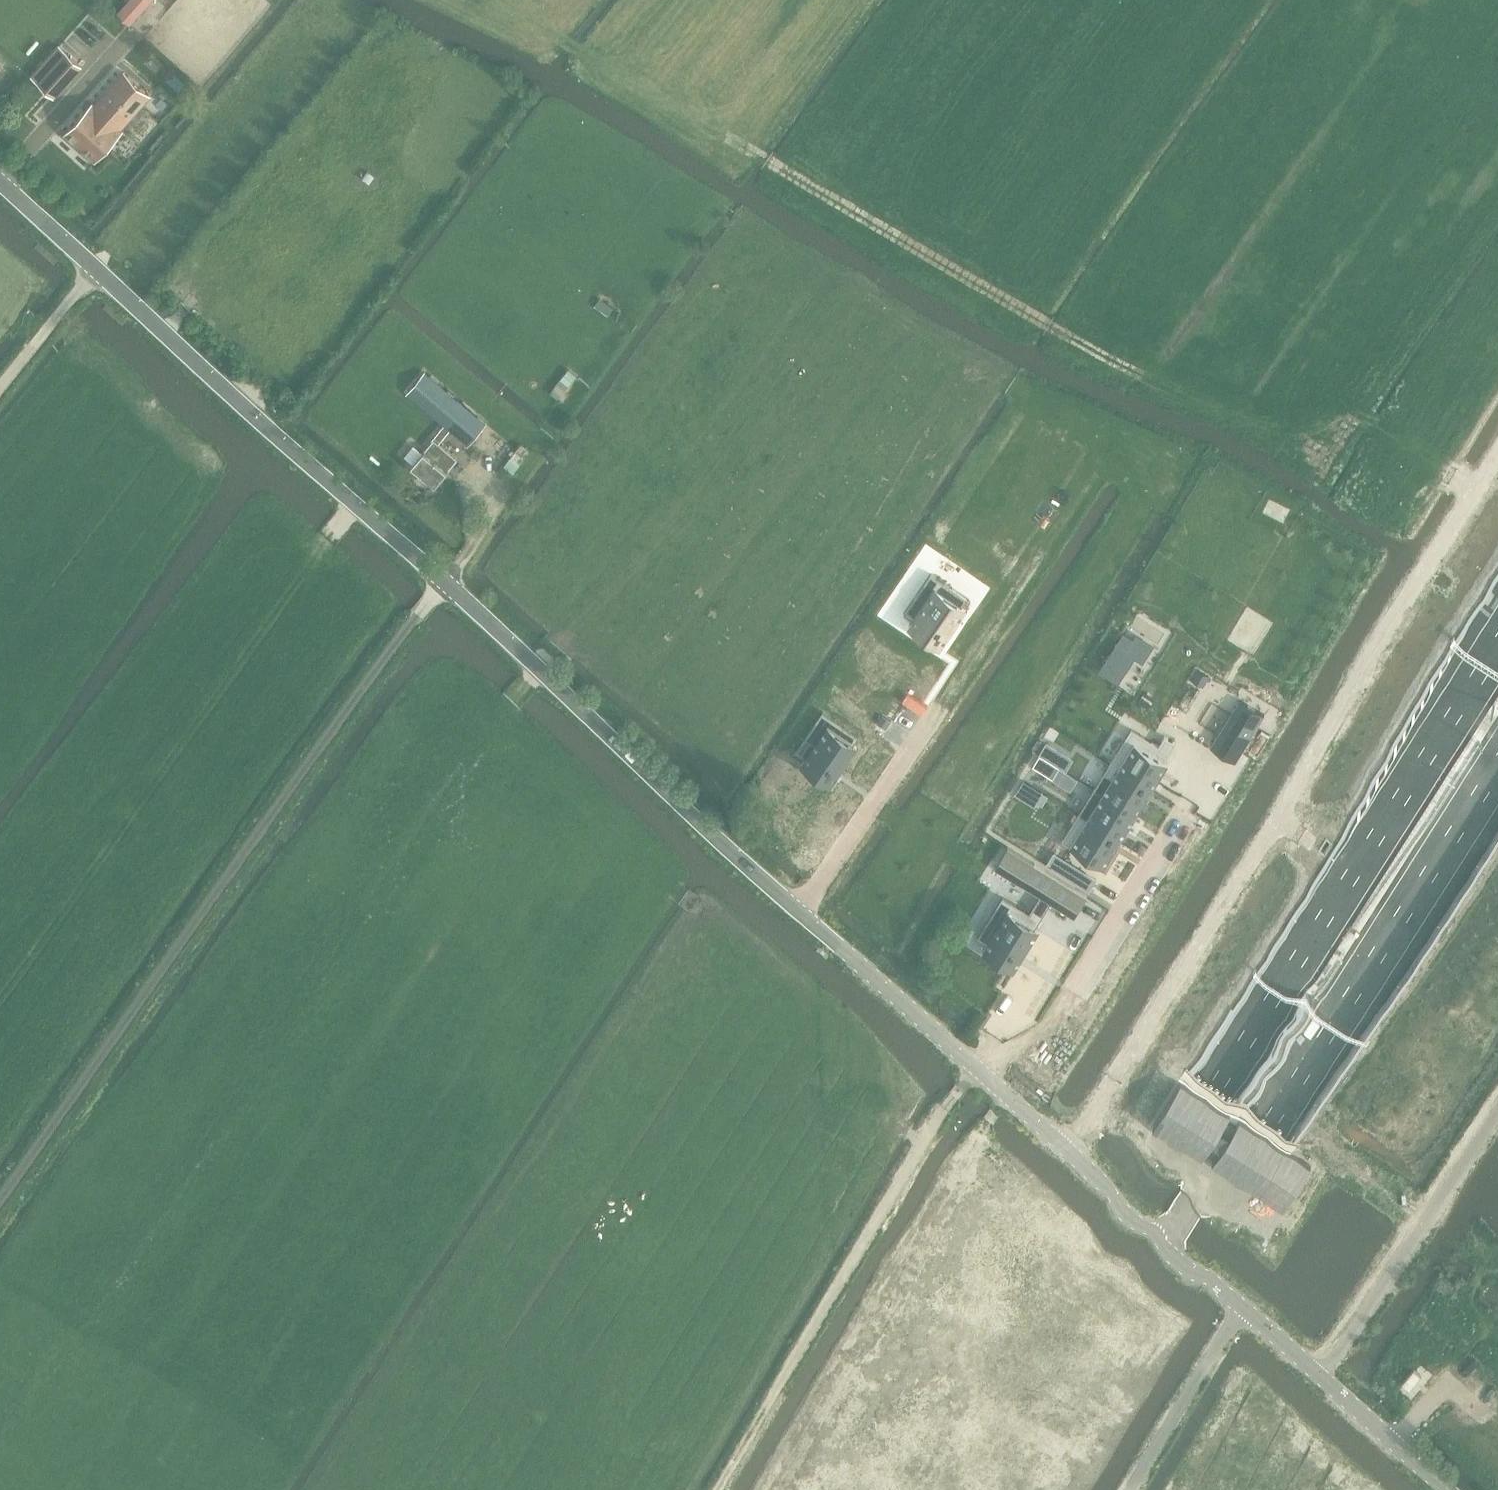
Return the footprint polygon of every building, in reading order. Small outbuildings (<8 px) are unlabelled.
[(125,4),(135,13),(147,0),(128,0),(125,4)] [(59,46),(32,76),(55,96),(82,66),(59,46)] [(95,105),(94,103),(66,134),(95,160),(123,130),(121,128),(151,96),(124,72),(95,105)] [(564,397),(579,374),(569,368),(554,391),(564,397)] [(428,371),(408,395),(470,445),(490,422),(428,371)] [(435,440),(413,466),(436,485),(458,459),(435,440)] [(932,574),(904,614),(914,621),(910,627),(940,647),(966,609),(962,607),(968,598),(932,574)] [(823,712),(796,752),(806,759),(802,765),(832,785),(857,747),(854,745),(860,736),(823,712)] [(1132,729),(1110,764),(1152,790),(1169,763),(1165,761),(1177,743),(1165,736),(1159,746),(1132,729)] [(1110,764),(1094,789),(1136,815),(1152,790),(1110,764)] [(1094,789),(1079,815),(1121,841),(1136,815),(1094,789)] [(1079,815),(1062,841),(1104,867),(1121,841),(1079,815)] [(1055,853),(1047,865),(1078,884),(1085,872),(1055,853)] [(1035,864),(1022,885),(1040,897),(1051,903),(1074,918),(1088,896),(1035,864)] [(1003,897),(977,939),(988,945),(984,951),(1015,970),(1039,931),(1035,929),(1051,903),(1040,897),(1030,914),(1003,897)] [(1049,993),(1081,944),(1061,931),(1029,980),(1049,993)] [(1182,1084),(1154,1128),(1283,1211),(1311,1167),(1182,1084)]
